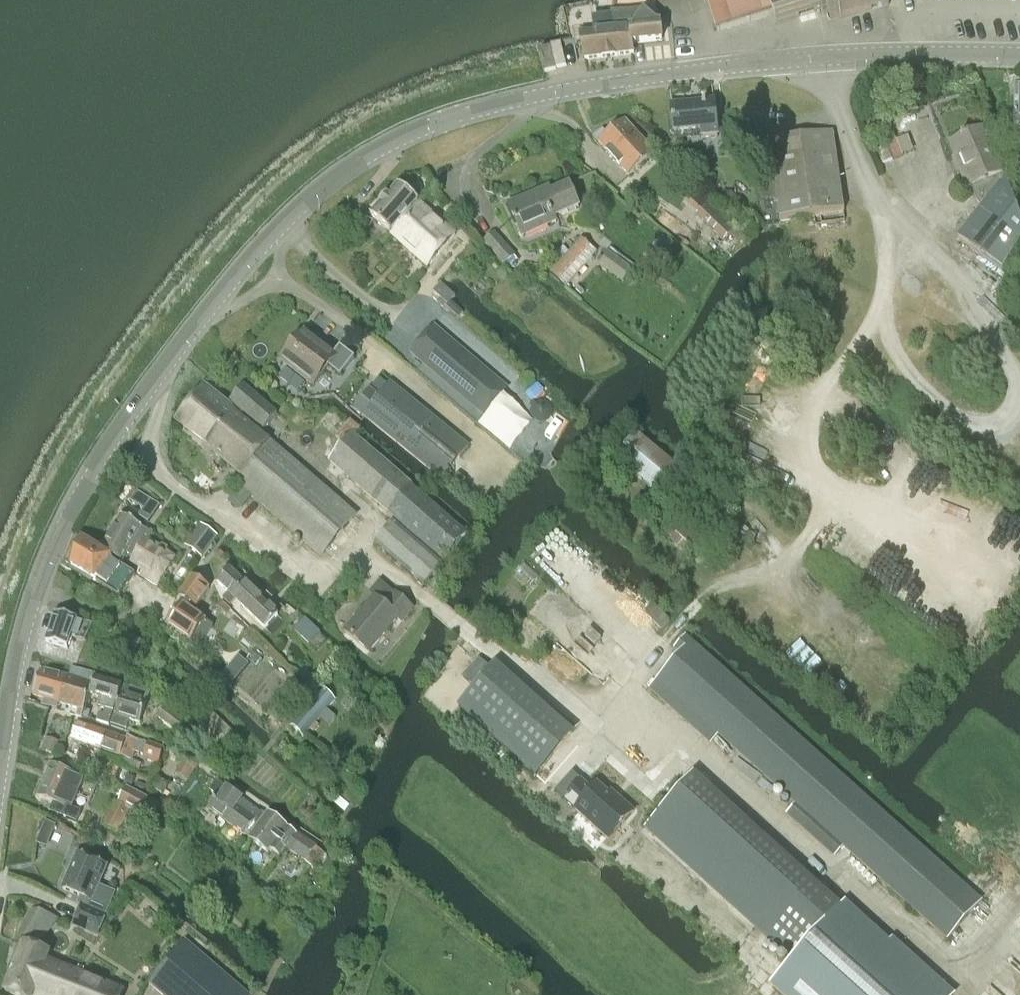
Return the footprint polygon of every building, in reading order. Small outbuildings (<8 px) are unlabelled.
[(710,8),(718,33),(773,15),(777,25),(828,8),(831,19),(841,16),(842,20),(889,5),(888,0),(707,0),(710,8)] [(635,13),(612,16),(614,32),(630,30),(633,45),(661,41),(659,27),(658,23),(643,12),(635,13)] [(593,33),(581,34),(581,40),(584,59),(586,59),(633,53),(633,45),(630,30),(614,32),(612,16),(591,19),(593,33)] [(539,52),(542,62),(545,74),(557,70),(557,69),(567,66),(562,45),(550,48),(551,49),(539,52)] [(885,100),(863,106),(870,132),(892,127),(885,100)] [(702,138),(718,137),(714,101),(671,106),(674,135),(702,133),(702,138)] [(629,176),(654,153),(625,119),(607,134),(603,129),(594,136),(629,176)] [(1003,270),(1011,256),(1019,262),(1019,217),(1006,177),(984,127),(951,141),(958,157),(961,156),(967,171),(961,173),(968,189),(971,187),(978,203),(982,207),(958,239),(1003,270)] [(781,221),(814,216),(816,225),(845,221),(843,212),(844,212),(833,133),(768,142),(781,221)] [(874,140),(882,163),(892,159),(884,136),(874,140)] [(771,163),(768,142),(757,144),(760,164),(771,163)] [(371,216),(391,233),(419,201),(399,184),(371,216)] [(554,218),(579,208),(569,185),(534,200),(532,195),(509,205),(523,238),(557,223),(554,218)] [(736,228),(708,200),(695,214),(724,240),(736,228)] [(455,235),(419,201),(391,233),(428,267),(455,235)] [(495,233),(485,242),(504,265),(515,255),(495,233)] [(581,238),(550,274),(567,289),(598,252),(581,238)] [(608,251),(597,265),(622,283),(632,268),(608,251)] [(434,292),(448,303),(454,295),(441,284),(434,292)] [(311,385),(337,352),(318,337),(316,340),(305,331),(281,361),(311,385)] [(506,390),(457,348),(437,372),(485,414),(506,390)] [(442,479),(468,446),(391,383),(380,397),(370,389),(354,408),(442,479)] [(174,418),(241,475),(270,441),(240,416),(243,413),(263,430),(277,414),(243,386),(227,404),(203,384),(174,418)] [(330,463),(396,519),(444,561),(468,534),(355,436),(360,430),(350,421),(336,438),(345,446),(330,463)] [(663,497),(684,472),(637,433),(616,458),(663,497)] [(284,452),(249,494),(320,555),(356,514),(284,452)] [(655,497),(644,510),(663,526),(673,513),(655,497)] [(155,515),(161,505),(153,499),(146,509),(155,515)] [(121,561),(123,558),(127,552),(134,557),(129,566),(130,567),(145,540),(150,533),(121,515),(101,549),(121,561)] [(375,544),(423,585),(441,564),(393,523),(375,544)] [(671,539),(670,541),(687,555),(689,552),(703,565),(716,549),(685,523),(671,539)] [(200,524),(185,545),(202,558),(217,536),(200,524)] [(112,558),(82,538),(71,564),(94,581),(95,580),(119,597),(135,574),(112,558)] [(145,540),(130,567),(157,584),(174,559),(145,540)] [(230,605),(236,600),(256,620),(265,628),(278,615),(230,569),(217,582),(228,593),(223,598),(230,605)] [(206,622),(193,613),(209,589),(193,578),(179,597),(187,602),(184,607),(182,605),(167,626),(191,643),(206,622)] [(395,594),(393,596),(384,606),(374,598),(345,632),(369,653),(398,619),(402,622),(413,609),(395,594)] [(55,614),(45,642),(59,647),(67,650),(67,649),(70,640),(74,641),(74,640),(82,643),(85,644),(93,625),(88,624),(73,619),(55,614)] [(293,630),(309,645),(320,633),(304,618),(303,619),(293,630)] [(123,629),(117,639),(117,640),(125,644),(132,634),(130,633),(123,629)] [(673,694),(812,819),(805,826),(813,833),(820,826),(947,940),(982,901),(848,781),(687,637),(675,650),(681,655),(650,690),(665,703),(673,694)] [(248,662),(238,655),(224,673),(234,680),(248,662)] [(519,761),(556,719),(496,665),(459,707),(519,761)] [(40,667),(32,692),(44,697),(41,704),(47,706),(50,699),(58,701),(67,676),(40,667)] [(67,676),(58,701),(78,709),(76,715),(81,717),(81,716),(83,710),(89,693),(92,685),(85,683),(88,674),(72,668),(69,677),(67,676)] [(105,709),(103,715),(98,714),(98,715),(83,710),(81,716),(109,725),(121,686),(94,678),(92,685),(89,693),(101,697),(98,707),(105,709)] [(124,686),(114,715),(111,725),(126,730),(130,720),(139,724),(150,695),(124,686)] [(324,692),(293,727),(301,735),(303,736),(310,729),(315,723),(334,700),(324,692)] [(179,732),(184,724),(163,705),(159,719),(179,732)] [(234,733),(213,713),(199,728),(220,747),(234,733)] [(73,740),(68,753),(77,757),(82,743),(120,757),(117,766),(135,773),(139,763),(131,760),(134,752),(144,756),(142,760),(158,765),(160,761),(164,750),(127,736),(126,740),(75,722),(70,738),(73,740)] [(45,737),(40,750),(53,755),(58,742),(45,737)] [(177,770),(175,774),(181,778),(188,782),(197,767),(181,758),(179,756),(176,761),(179,762),(181,764),(177,770)] [(51,765),(44,780),(63,788),(65,785),(79,791),(84,779),(51,765)] [(128,776),(123,786),(126,788),(130,790),(135,780),(128,776)] [(37,795),(55,803),(52,810),(59,813),(59,814),(77,822),(81,812),(72,808),(79,791),(65,785),(63,788),(44,780),(37,795)] [(209,809),(227,822),(243,800),(217,782),(211,791),(218,796),(209,809)] [(556,791),(555,793),(608,841),(634,812),(620,800),(617,803),(597,785),(592,791),(582,782),(566,800),(556,791)] [(114,802),(108,814),(124,822),(130,811),(152,823),(161,805),(130,790),(126,788),(118,804),(114,802)] [(243,800),(227,822),(245,836),(248,831),(253,835),(268,814),(266,817),(243,800)] [(102,825),(119,834),(124,822),(108,814),(102,825)] [(280,857),(285,849),(315,869),(325,854),(316,848),(317,847),(296,833),(295,834),(268,814),(253,835),(250,839),(268,853),(270,850),(280,857)] [(45,821),(41,830),(50,833),(52,834),(56,825),(54,824),(45,821)] [(62,889),(93,902),(107,867),(77,855),(62,889)] [(771,985),(782,994),(955,994),(893,938),(890,941),(845,901),(840,906),(828,895),(779,948),(792,960),(793,960),(771,985)] [(81,904),(71,927),(98,938),(108,916),(81,904)] [(123,990),(47,959),(49,955),(34,949),(57,920),(31,910),(14,942),(22,944),(4,988),(20,994),(121,994),(123,990)] [(185,941),(148,983),(162,994),(248,994),(185,941)]
